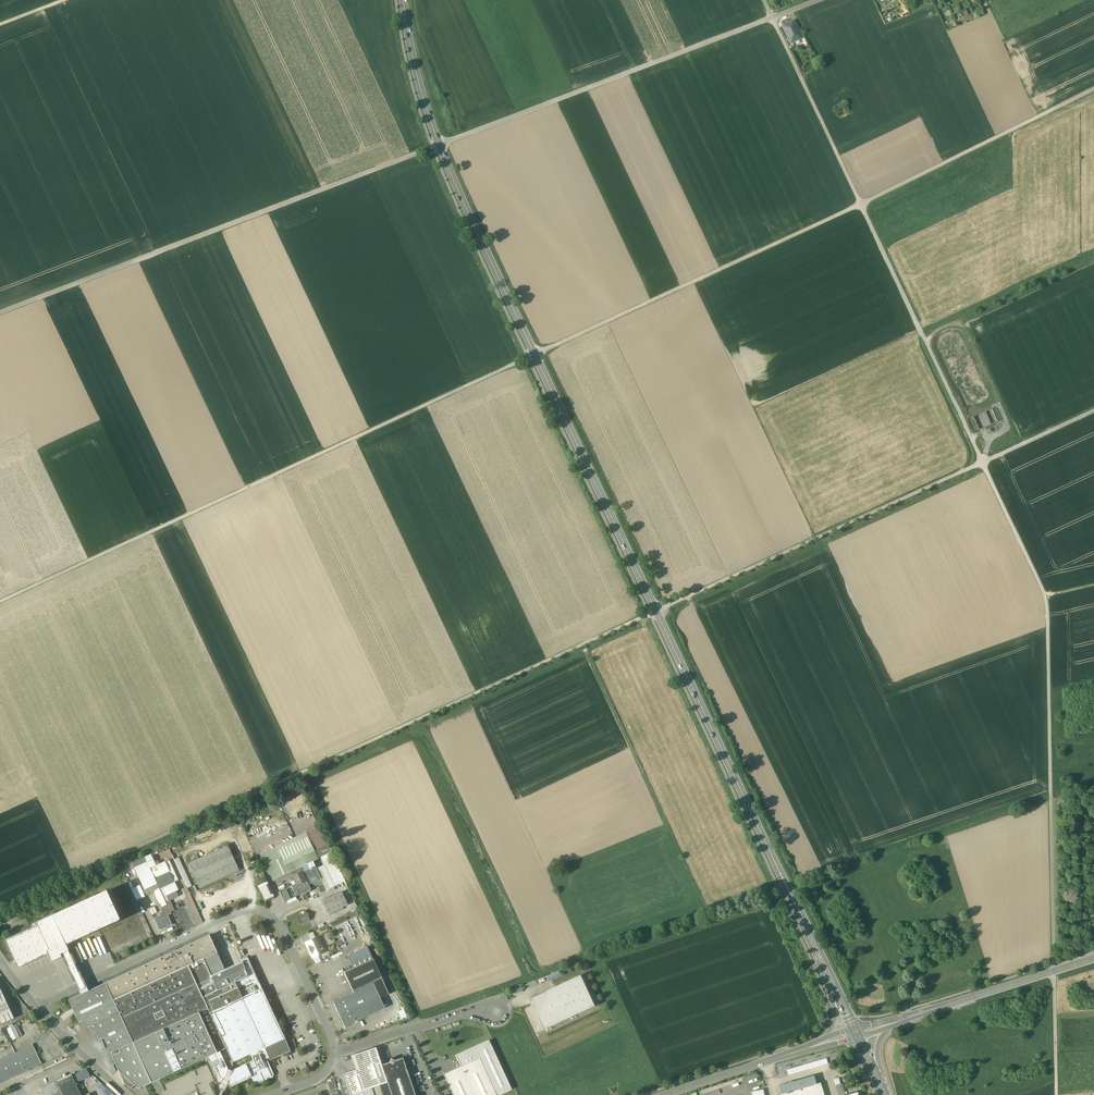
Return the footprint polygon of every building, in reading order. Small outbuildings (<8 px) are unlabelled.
[(794,21),(783,26),(789,38),(788,39),(789,41),(790,41),(791,43),(802,38),(801,37),(802,37),(799,31),(794,21)] [(847,104),(837,109),(839,115),(849,110),(847,104)] [(262,814),(243,820),(248,835),(254,833),(252,829),(265,824),(262,814)] [(319,827),(276,848),(280,858),(266,865),(273,879),(287,873),(289,878),(291,876),(293,875),(302,871),(315,865),(313,860),(320,857),(316,849),(327,844),(319,827)] [(327,844),(316,849),(320,857),(321,857),(331,852),(328,844),(327,844)] [(228,845),(188,864),(199,888),(239,870),(228,845)] [(276,848),(260,854),(266,865),(280,858),(276,848)] [(333,855),(323,859),(322,859),(332,880),(342,875),(333,855)] [(175,858),(187,887),(191,885),(179,856),(175,858)] [(178,880),(169,860),(165,861),(170,872),(174,882),(178,880)] [(165,861),(150,868),(155,879),(170,872),(165,861)] [(315,865),(302,871),(307,881),(309,885),(321,879),(315,865)] [(150,869),(137,875),(142,885),(155,879),(150,869)] [(307,881),(302,871),(293,875),(297,885),(307,881)] [(155,879),(159,889),(163,887),(174,882),(170,872),(155,879)] [(297,885),(293,875),(291,876),(289,878),(291,883),(293,887),(293,889),(296,896),(301,894),(297,885)] [(342,875),(332,880),(335,886),(345,881),(342,875)] [(142,885),(140,886),(145,896),(159,889),(155,879),(142,885)] [(321,879),(309,885),(310,888),(323,882),(321,879)] [(267,881),(258,885),(266,902),(274,898),(269,886),(267,882),(267,881)] [(307,881),(297,885),(301,894),(311,889),(310,888),(309,885),(307,881)] [(174,882),(163,887),(166,896),(178,890),(174,882)] [(291,883),(286,890),(280,893),(284,902),(296,896),(293,889),(293,887),(291,883)] [(120,920),(105,889),(31,925),(32,927),(5,940),(18,968),(48,955),(51,962),(62,957),(60,954),(63,953),(68,951),(69,951),(66,946),(120,920)] [(342,892),(322,901),(328,914),(348,905),(342,892)] [(161,911),(160,915),(153,918),(160,931),(166,928),(166,927),(172,924),(168,915),(171,914),(167,905),(161,907),(160,908),(161,911)] [(52,906),(39,912),(41,917),(54,911),(52,906)] [(150,909),(153,915),(158,912),(154,906),(150,909)] [(305,911),(302,912),(302,913),(299,915),(302,924),(310,920),(308,916),(309,915),(308,914),(307,913),(305,911)] [(311,940),(308,934),(300,937),(304,944),(306,943),(311,940)] [(209,935),(105,983),(113,1000),(203,959),(217,953),(217,952),(209,935)] [(311,940),(306,943),(313,957),(324,952),(323,949),(324,949),(323,948),(322,948),(317,937),(311,940)] [(353,968),(373,959),(367,947),(347,956),(353,968)] [(63,953),(80,990),(85,988),(68,951),(63,953)] [(217,953),(203,959),(211,976),(224,969),(217,953)] [(250,958),(248,959),(242,961),(248,976),(255,973),(256,975),(257,975),(250,958)] [(203,959),(113,1000),(133,1043),(208,1008),(223,1001),(218,990),(211,976),(203,959)] [(353,968),(344,972),(353,992),(373,983),(373,982),(382,978),(373,959),(353,968)] [(224,969),(211,976),(218,990),(248,976),(242,961),(224,969)] [(248,976),(218,990),(223,1001),(208,1008),(226,1048),(232,1060),(232,1062),(233,1062),(250,1054),(253,1060),(232,1070),(232,1071),(230,1070),(229,1070),(227,1069),(228,1069),(220,1051),(207,1057),(218,1082),(220,1081),(222,1085),(221,1088),(225,1089),(226,1087),(230,1085),(231,1087),(251,1077),(254,1083),(257,1084),(273,1077),(274,1074),(267,1059),(269,1058),(270,1060),(290,1051),(256,975),(255,973),(248,976)] [(545,1029),(594,1005),(580,976),(531,1000),(545,1029)] [(382,978),(373,982),(373,983),(380,998),(383,997),(389,994),(382,978)] [(113,1000),(105,983),(88,991),(87,987),(85,988),(80,990),(79,991),(80,994),(68,1000),(78,1022),(84,1021),(87,1028),(92,1026),(98,1040),(104,1038),(110,1053),(119,1049),(133,1043),(113,1000)] [(353,992),(333,1001),(345,1027),(345,1026),(385,1008),(382,1003),(380,998),(373,983),(353,992)] [(513,995),(523,991),(520,985),(511,988),(513,995)] [(14,1018),(2,993),(0,994),(0,1024),(14,1018)] [(133,1043),(119,1049),(120,1052),(112,1056),(124,1083),(131,1089),(134,1085),(138,1089),(207,1057),(220,1051),(226,1048),(208,1008),(133,1043)] [(446,1080),(453,1094),(500,1094),(512,1089),(489,1041),(456,1056),(463,1072),(446,1080)] [(42,1064),(32,1044),(0,1059),(0,1083),(42,1064)] [(356,1070),(343,1074),(350,1094),(387,1082),(381,1065),(375,1048),(351,1056),(356,1070)] [(403,1058),(395,1060),(391,1058),(389,1062),(381,1065),(387,1082),(392,1094),(415,1094),(403,1058)] [(788,1074),(828,1064),(827,1058),(787,1068),(788,1074)] [(75,1082),(71,1074),(56,1081),(63,1094),(81,1094),(76,1086),(77,1083),(75,1082)] [(780,1085),(783,1094),(779,1094),(825,1094),(821,1082),(817,1084),(814,1075),(780,1085)] [(56,1081),(41,1088),(44,1094),(63,1094),(56,1081)] [(335,1081),(328,1084),(330,1090),(337,1088),(335,1081)] [(350,1094),(392,1094),(387,1082),(350,1094)] [(836,1085),(839,1094),(844,1094),(846,1094),(842,1084),(836,1085)]
